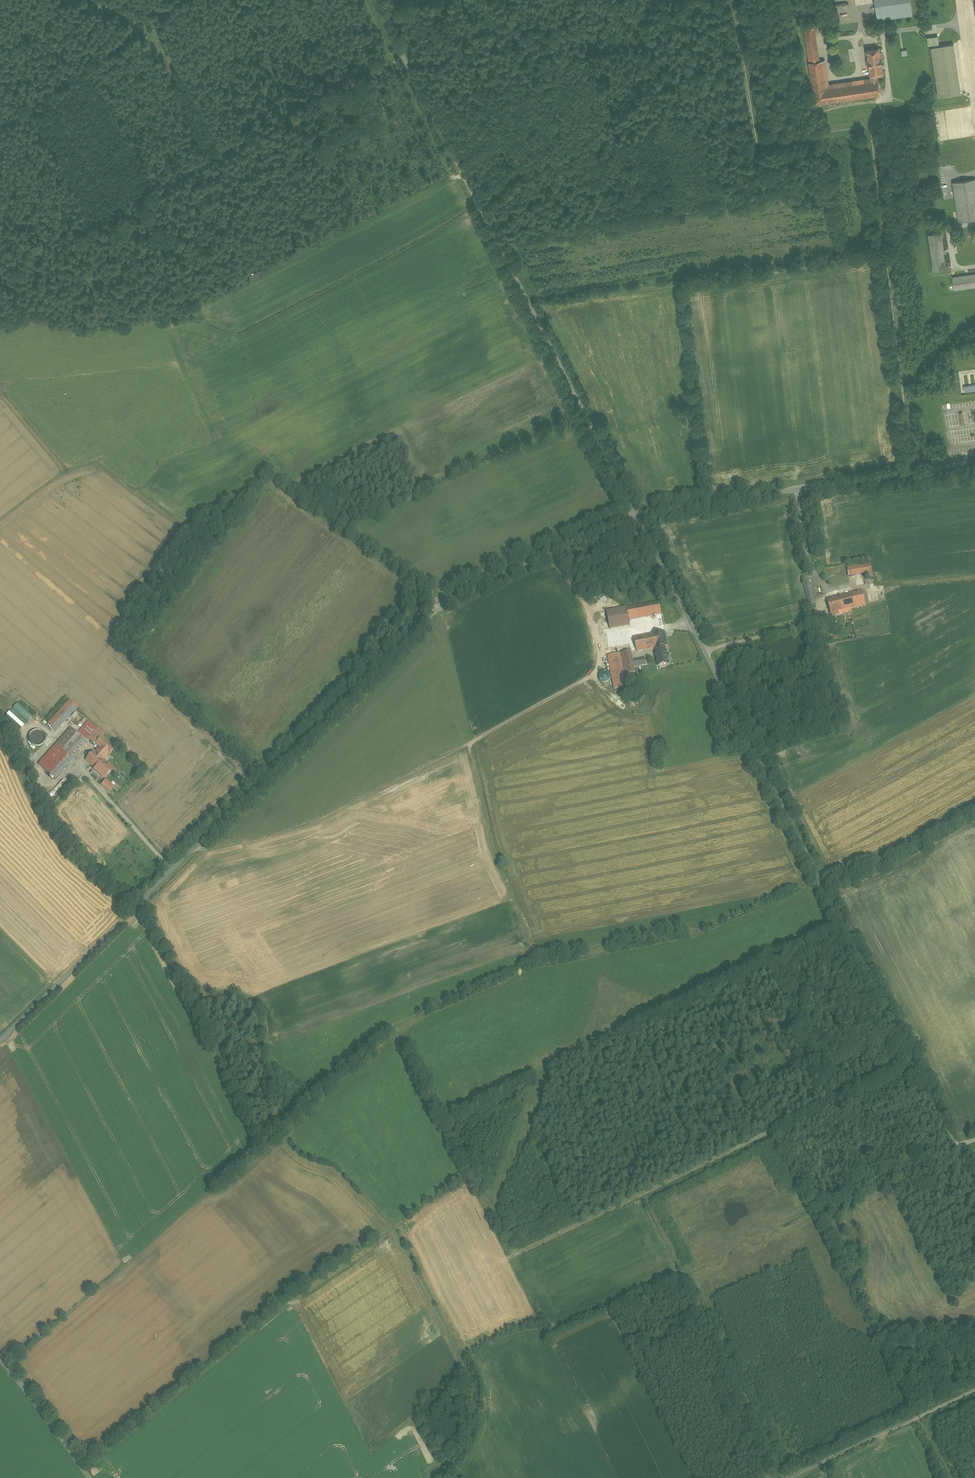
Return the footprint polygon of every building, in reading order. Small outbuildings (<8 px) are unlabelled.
[(909,0),(873,0),(876,20),(876,22),(902,18),(912,17),(909,0)] [(803,32),(807,64),(819,63),(814,30),(803,32)] [(926,40),(927,47),(939,46),(938,38),(926,39),(926,40)] [(960,92),(953,46),(930,50),(937,96),(937,99),(960,96),(960,92)] [(865,52),(869,80),(876,78),(883,78),(879,50),(865,52)] [(874,98),(879,97),(878,92),(876,78),(869,80),(828,85),(825,62),(819,63),(807,64),(807,65),(813,107),(815,106),(874,98)] [(974,180),(956,183),(951,184),(953,198),(955,212),(957,223),(974,221),(974,182),(974,180)] [(940,234),(927,236),(927,240),(928,246),(931,266),(931,267),(932,272),(945,270),(942,251),(940,234)] [(951,278),(952,287),(953,292),(974,289),(974,274),(969,275),(965,276),(952,278),(951,278)] [(956,368),(973,366),(974,365),(974,353),(955,356),(956,368)] [(870,561),(847,565),(849,576),(872,572),(870,561)] [(815,603),(810,583),(804,584),(809,604),(815,603)] [(862,591),(845,595),(848,609),(866,605),(862,591)] [(845,595),(827,600),(831,613),(834,612),(835,615),(849,611),(848,609),(845,595)] [(659,602),(620,609),(622,621),(661,614),(659,602)] [(665,632),(652,634),(655,648),(656,653),(666,651),(668,651),(665,632)] [(652,634),(634,638),(637,651),(655,648),(652,634)] [(666,651),(656,653),(658,665),(669,663),(668,663),(666,651)] [(629,660),(628,652),(621,653),(625,673),(635,671),(632,659),(629,660)] [(621,653),(608,656),(614,688),(628,686),(628,684),(627,684),(625,673),(621,653)] [(607,671),(606,671),(604,671),(603,671),(602,671),(601,672),(600,673),(600,674),(599,674),(599,675),(599,676),(599,677),(599,678),(599,679),(600,680),(600,681),(601,681),(602,682),(603,682),(604,682),(605,682),(606,682),(607,682),(608,682),(608,681),(609,681),(610,680),(610,679),(611,678),(611,677),(611,676),(611,675),(610,675),(610,674),(610,673),(609,673),(609,672),(608,672),(607,671)] [(635,671),(625,673),(627,684),(628,684),(637,682),(635,671)] [(70,699),(48,724),(56,731),(78,706),(70,699)] [(18,702),(11,709),(24,721),(26,723),(33,716),(18,702)] [(89,738),(99,747),(95,752),(93,751),(86,760),(95,769),(94,770),(95,770),(104,760),(108,755),(109,755),(115,748),(102,736),(104,734),(97,728),(88,720),(78,733),(87,741),(88,739),(89,738)] [(32,731),(29,734),(28,737),(28,740),(29,743),(32,745),(35,747),(38,747),(41,745),(44,743),(45,740),(45,737),(43,733),(41,731),(38,730),(35,730),(32,731)] [(77,733),(62,750),(55,745),(38,764),(56,779),(89,742),(87,741),(78,733),(77,733)] [(113,768),(104,760),(95,770),(104,779),(113,768)] [(113,786),(106,780),(102,785),(109,791),(113,786)] [(63,787),(61,784),(62,783),(61,781),(46,796),(50,800),(63,787)]
